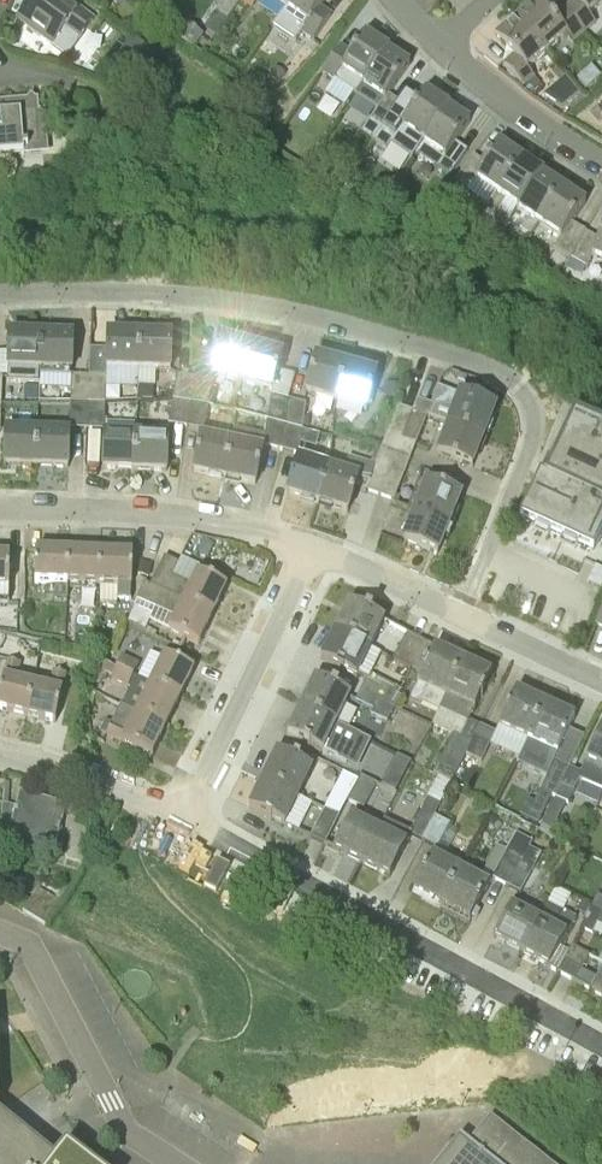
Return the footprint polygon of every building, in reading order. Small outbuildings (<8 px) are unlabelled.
[(93,20),(66,0),(50,0),(47,4),(42,0),(32,0),(17,20),(67,56),(93,20)] [(292,0),(273,0),(286,9),(292,0)] [(274,26),(296,41),(301,33),(314,42),(331,17),(319,8),(325,0),(292,0),(286,9),(274,26)] [(553,20),(536,0),(535,0),(515,18),(546,53),(566,35),(573,43),(584,33),(564,10),(553,20)] [(601,3),(601,0),(574,0),(575,1),(564,10),(584,33),(595,23),(588,15),(601,3)] [(515,18),(495,36),(513,55),(502,65),(523,88),(527,84),(533,91),(537,87),(540,84),(534,78),(527,70),(546,53),(515,18)] [(196,48),(204,36),(185,23),(178,34),(196,48)] [(339,47),(322,72),(334,80),(356,95),(363,86),(387,50),(386,49),(386,50),(368,37),(369,37),(366,35),(351,55),(340,47),(339,47)] [(139,40),(130,53),(143,62),(152,50),(139,40)] [(363,86),(356,95),(378,110),(370,121),(382,129),(400,104),(388,96),(409,65),(407,64),(388,51),(389,51),(387,50),(363,86)] [(276,67),(268,77),(278,85),(286,76),(276,67)] [(562,109),(570,103),(580,94),(566,77),(550,91),(543,96),(562,109)] [(382,129),(373,142),(386,151),(391,144),(412,159),(416,154),(423,143),(448,108),(446,107),(430,95),(426,92),(412,112),(400,104),(382,129)] [(38,99),(38,100),(35,99),(31,95),(27,100),(0,102),(0,156),(24,154),(23,152),(28,151),(28,149),(42,148),(41,130),(46,130),(45,112),(39,112),(38,99)] [(423,143),(416,154),(437,169),(450,177),(467,151),(456,143),(470,123),(467,121),(467,122),(450,110),(450,109),(448,108),(423,143)] [(496,194),(520,159),(501,146),(502,145),(499,144),(485,163),(473,155),(455,181),(468,190),(475,179),(496,194)] [(517,209),(542,174),(541,173),(520,159),(496,194),(488,206),(497,213),(506,201),(517,209)] [(355,174),(349,185),(358,191),(365,180),(355,174)] [(531,236),(539,224),(563,189),(543,175),(542,174),(517,209),(530,218),(521,230),(531,236)] [(585,232),(571,224),(585,204),(583,202),(583,203),(563,189),(539,224),(561,240),(554,249),(570,259),(585,232)] [(566,270),(582,276),(586,268),(587,269),(592,257),(601,262),(601,232),(599,240),(585,232),(570,259),(572,260),(566,270)] [(107,331),(105,371),(138,372),(139,333),(107,331)] [(139,333),(138,372),(171,373),(172,334),(139,333)] [(40,369),(41,336),(10,334),(9,334),(8,368),(40,369)] [(40,369),(40,374),(73,375),(73,370),(72,370),(73,336),(72,336),(72,337),(41,336),(40,369)] [(242,382),(252,348),(221,339),(211,374),(242,382)] [(242,382),(272,391),(282,356),(252,348),(242,382)] [(336,402),(346,367),(316,358),(306,393),(336,402)] [(336,402),(366,410),(376,376),(346,367),(336,402)] [(191,403),(195,378),(178,374),(173,399),(191,403)] [(87,403),(88,376),(72,375),(71,402),(87,403)] [(172,384),(172,375),(143,375),(143,384),(172,384)] [(87,403),(106,403),(107,377),(88,376),(87,403)] [(191,403),(209,406),(214,381),(195,378),(191,403)] [(400,386),(386,383),(383,395),(398,397),(400,386)] [(138,388),(138,401),(153,401),(154,388),(138,388)] [(285,425),(289,400),(271,395),(267,420),(285,425)] [(449,424),(483,437),(494,408),(461,395),(457,397),(454,406),(434,406),(417,400),(413,411),(401,440),(416,446),(428,416),(449,425),(449,424)] [(186,427),(191,403),(173,399),(169,424),(186,427)] [(285,425),(303,429),(306,404),(289,400),(285,425)] [(87,429),(87,403),(71,402),(70,428),(87,429)] [(104,430),(106,403),(87,403),(87,429),(104,430)] [(205,430),(209,406),(191,403),(186,427),(205,430)] [(401,440),(413,411),(398,406),(387,434),(401,440)] [(596,415),(592,424),(575,416),(547,475),(601,501),(601,418),(596,415)] [(281,449),(285,425),(267,420),(265,435),(235,429),(233,443),(232,443),(224,479),(255,485),(264,444),(281,449)] [(471,467),(483,437),(449,424),(449,425),(438,454),(471,467)] [(300,454),(303,429),(285,425),(281,449),(300,454)] [(36,467),(37,433),(5,432),(4,466),(5,466),(5,465),(36,467)] [(68,468),(69,434),(37,433),(36,467),(67,468),(68,468)] [(416,446),(401,440),(387,434),(382,449),(410,460),(416,446)] [(134,470),(136,436),(103,435),(102,470),(103,470),(103,469),(134,470)] [(166,472),(168,437),(136,436),(134,470),(165,471),(165,472),(166,472)] [(224,479),(232,443),(201,437),(193,472),(224,479)] [(405,474),(410,460),(382,449),(377,463),(390,468),(405,474)] [(390,468),(377,463),(375,466),(349,457),(343,473),(329,468),(317,503),(348,513),(358,479),(368,483),(366,490),(380,495),(390,468)] [(317,503),(329,468),(298,459),(287,494),(317,503)] [(394,501),(405,474),(390,468),(380,495),(394,501)] [(547,475),(546,476),(547,476),(545,479),(540,476),(522,517),(592,550),(601,530),(601,501),(547,475)] [(415,512),(449,525),(460,496),(427,482),(415,512)] [(437,554),(449,525),(415,512),(404,541),(437,554)] [(67,585),(68,553),(36,552),(35,584),(67,585)] [(99,586),(100,554),(68,553),(67,585),(99,586)] [(99,586),(132,587),(133,555),(100,554),(99,586)] [(10,603),(9,589),(10,557),(0,557),(0,603),(10,603)] [(151,586),(213,616),(227,587),(198,573),(191,586),(172,577),(178,564),(165,557),(151,586)] [(601,588),(601,569),(596,566),(588,583),(601,590),(601,588)] [(143,567),(139,576),(145,579),(149,570),(143,567)] [(151,586),(151,587),(145,585),(137,602),(176,620),(170,632),(199,646),(213,616),(151,586)] [(129,602),(129,592),(103,591),(103,601),(129,602)] [(372,614),(373,613),(367,610),(366,611),(349,603),(349,604),(350,605),(345,615),(344,614),(335,631),(371,649),(385,620),(372,614)] [(152,616),(135,608),(128,624),(145,632),(152,616)] [(357,678),(371,649),(335,631),(327,648),(328,649),(323,659),(322,658),(321,660),(357,678)] [(407,634),(394,659),(411,668),(424,643),(407,634)] [(95,650),(114,652),(115,642),(97,639),(95,650)] [(434,647),(434,648),(424,643),(412,668),(422,674),(409,701),(421,707),(423,703),(439,711),(462,661),(446,653),(445,654),(435,649),(436,648),(434,647)] [(150,685),(180,699),(194,670),(164,656),(150,685)] [(118,669),(133,677),(139,664),(123,657),(118,669)] [(33,685),(16,681),(20,664),(8,661),(0,695),(0,711),(26,716),(33,685)] [(440,712),(433,725),(454,735),(434,773),(453,783),(467,755),(480,727),(469,722),(475,711),(492,675),(490,674),(490,675),(480,671),(480,670),(462,661),(446,697),(439,711),(440,712)] [(103,672),(114,677),(117,669),(106,664),(103,672)] [(128,688),(133,677),(118,669),(112,680),(128,688)] [(56,723),(67,674),(54,671),(50,688),(33,685),(26,716),(56,723)] [(362,690),(390,704),(398,689),(370,675),(362,690)] [(301,706),(337,724),(351,696),(315,678),(315,680),(316,680),(311,690),(310,690),(301,706)] [(166,728),(180,699),(150,685),(136,713),(166,728)] [(396,707),(390,704),(362,690),(356,701),(374,710),(371,714),(388,723),(396,707)] [(527,741),(545,705),(517,692),(518,691),(516,690),(499,728),(527,741)] [(518,758),(516,763),(547,778),(555,762),(558,756),(569,732),(575,718),(573,718),(545,705),(527,741),(518,758)] [(152,757),(166,728),(136,713),(121,706),(111,724),(105,720),(99,732),(106,735),(152,757)] [(288,734),(287,735),(324,753),(347,764),(360,735),(337,724),(301,706),(293,724),(294,725),(289,735),(288,734)] [(480,727),(467,755),(482,762),(495,734),(480,727)] [(561,785),(574,791),(579,780),(601,791),(601,727),(586,761),(587,761),(581,774),(568,768),(561,785)] [(263,781),(299,797),(313,768),(277,752),(276,753),(277,753),(272,763),(271,763),(263,781)] [(561,785),(568,768),(555,762),(547,778),(541,791),(552,796),(555,797),(561,785)] [(388,768),(381,783),(396,791),(403,776),(388,768)] [(340,817),(348,800),(358,780),(344,773),(325,809),(340,817)] [(358,780),(348,800),(365,809),(377,784),(361,775),(358,780)] [(285,826),(299,797),(263,781),(255,798),(256,798),(251,808),(250,808),(249,809),(266,817),(266,819),(271,821),(272,820),(285,826)] [(561,785),(555,797),(554,799),(565,804),(568,805),(574,791),(561,785)] [(527,820),(538,825),(552,796),(541,791),(535,803),(527,820)] [(0,834),(0,840),(8,842),(55,855),(56,844),(57,842),(66,808),(67,808),(68,807),(46,801),(46,803),(21,796),(18,807),(4,804),(0,830),(0,834)] [(440,805),(428,799),(422,810),(422,809),(409,833),(411,834),(411,835),(422,841),(434,816),(435,816),(440,805)] [(550,809),(547,815),(558,820),(565,804),(554,799),(550,809)] [(326,845),(340,817),(325,809),(311,837),(326,845)] [(450,824),(435,816),(434,816),(422,841),(437,849),(450,824)] [(362,864),(379,831),(351,817),(334,850),(335,851),(336,850),(362,864)] [(390,879),(411,835),(411,834),(409,833),(384,820),(379,831),(362,864),(389,877),(388,878),(390,879)] [(508,886),(532,842),(516,834),(493,879),(508,886)] [(508,886),(521,893),(542,854),(530,848),(533,842),(532,842),(508,886)] [(442,906),(461,870),(434,855),(413,891),(414,892),(414,891),(442,906)] [(16,884),(33,895),(39,885),(43,879),(26,868),(16,884)] [(470,922),(491,886),(461,870),(442,906),(469,921),(468,921),(470,922)] [(45,926),(58,905),(62,900),(39,885),(33,895),(22,911),(45,926)] [(599,895),(593,907),(601,912),(601,897),(599,895)] [(575,910),(587,917),(592,908),(580,901),(575,910)] [(575,919),(559,910),(548,905),(540,921),(538,920),(520,953),(547,968),(548,969),(575,919)] [(520,953),(538,920),(511,906),(493,938),(495,939),(520,953)] [(593,907),(592,908),(587,917),(581,928),(593,935),(594,932),(599,923),(601,917),(601,912),(593,907)] [(598,980),(582,971),(590,956),(572,946),(557,973),(592,993),(601,999),(601,974),(598,980)] [(66,1149),(56,1162),(0,1115),(0,1163),(86,1163),(66,1149)] [(490,1117),(465,1148),(476,1156),(470,1163),(550,1163),(490,1117)]
